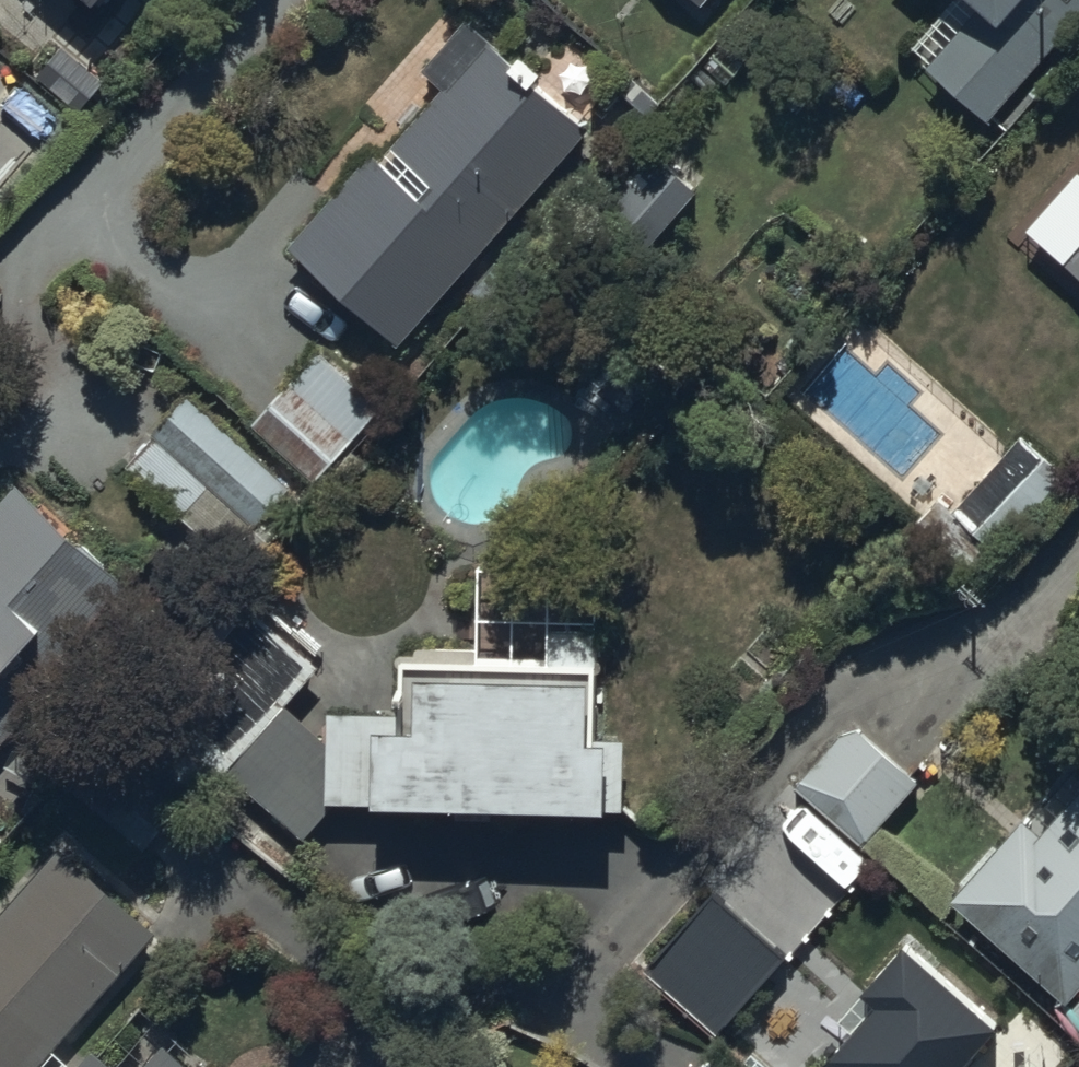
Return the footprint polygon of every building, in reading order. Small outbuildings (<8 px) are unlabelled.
[(905,45),(983,119),(1078,17),(1078,0),(947,0),(905,45)] [(400,345),(589,129),(537,84),(525,98),(490,68),(505,51),(465,16),(421,66),(443,86),(383,155),(378,150),(291,249),(276,236),(247,269),(298,314),(328,281),(400,345)] [(632,263),(696,187),(653,151),(589,227),(632,263)] [(1061,260),(1078,277),(1078,241),(1061,260)] [(383,408),(322,351),(254,424),(315,481),(383,408)] [(293,488),(192,395),(126,467),(227,560),(293,488)] [(1076,478),(1020,431),(949,513),(1005,561),(1076,478)] [(18,481),(0,501),(0,748),(141,592),(18,481)] [(597,686),(597,665),(403,660),(402,708),(330,706),(329,741),(291,701),(319,665),(245,600),(120,741),(105,727),(59,779),(144,854),(223,764),(307,839),(339,802),(621,803),(623,731),(599,731),(600,703),(601,703),(602,686),(597,686)] [(848,719),(839,729),(790,784),(861,846),(919,781),(848,719)] [(1044,828),(1019,809),(944,905),(1065,1000),(1078,985),(1078,783),(1044,828)] [(157,930),(57,844),(0,910),(0,1066),(40,1066),(157,930)] [(714,1029),(783,952),(712,888),(643,965),(714,1029)] [(899,940),(856,989),(870,1002),(812,1066),(964,1066),(954,1058),(988,1019),(899,940)] [(164,1041),(141,1066),(194,1066),(164,1041)] [(78,1066),(115,1066),(94,1049),(78,1066)]
